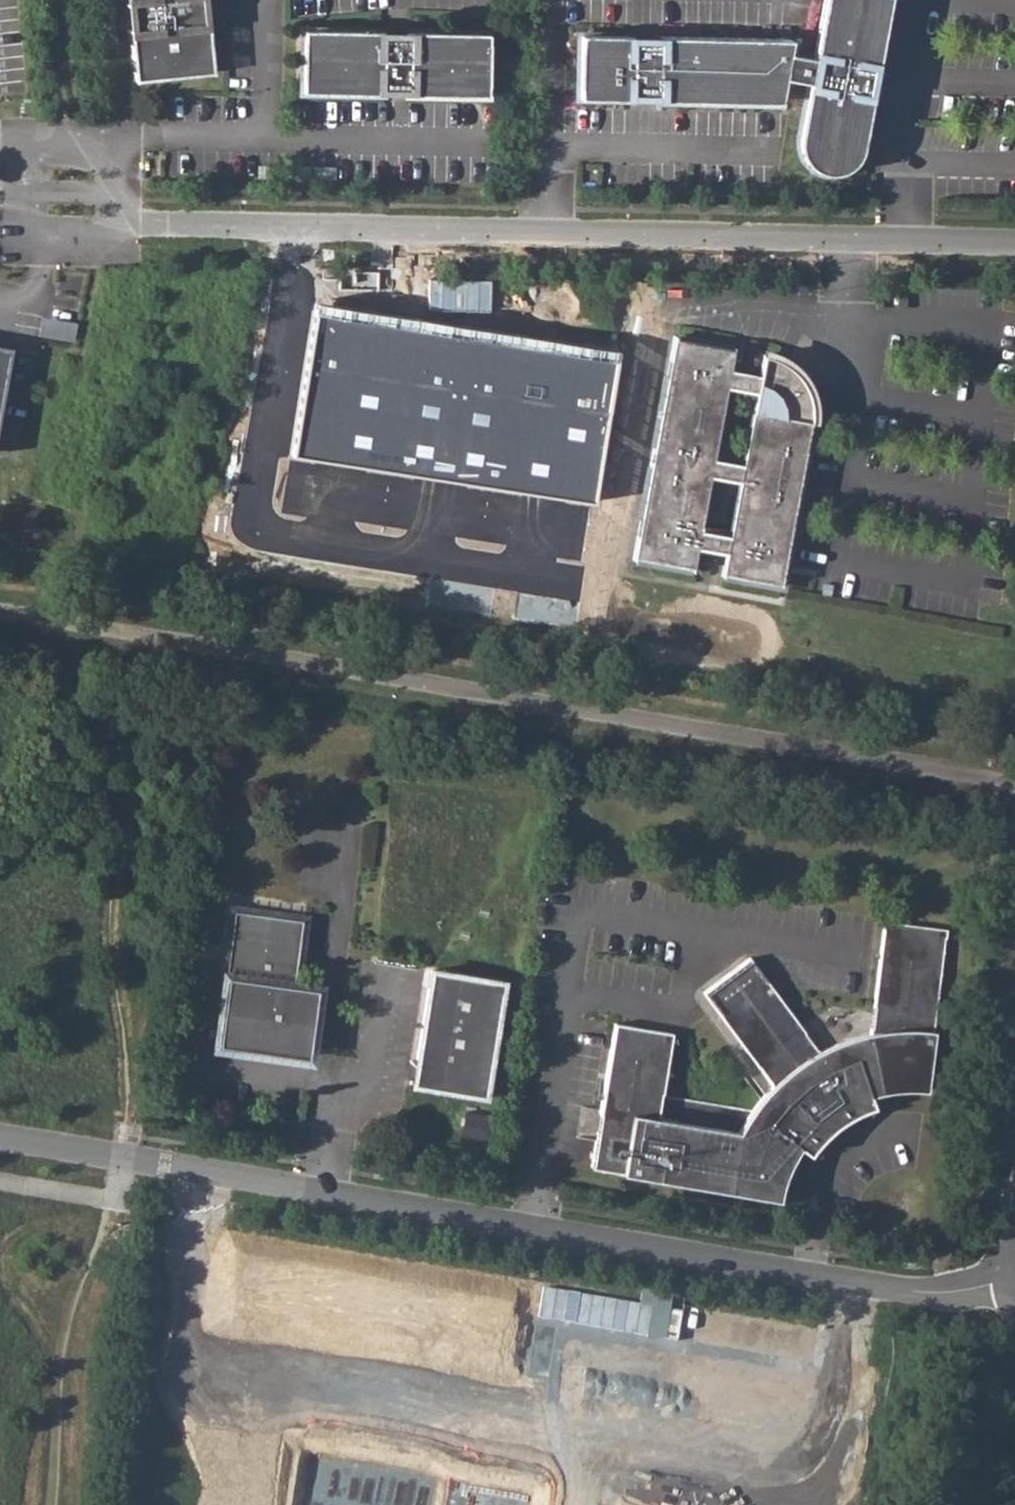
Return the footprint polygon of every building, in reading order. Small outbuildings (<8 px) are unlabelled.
[(133,82),(211,74),(207,22),(203,23),(201,0),(124,0),(125,6),(129,6),(132,30),(127,31),(133,82)] [(813,56),(788,51),(790,37),(657,35),(657,38),(631,37),(631,34),(578,33),(577,97),(630,98),(630,94),(656,95),(656,98),(778,101),(783,76),(808,81),(798,133),(798,137),(798,140),(798,143),(799,148),(800,151),(801,155),(804,158),(806,161),(809,164),(812,167),(816,169),(819,170),(822,171),(824,171),(827,172),(831,172),(834,172),(837,171),(840,170),(844,168),(847,167),(850,164),(853,161),(856,158),(857,155),(859,152),(860,149),(861,146),(871,93),(867,92),(872,66),(875,68),(888,0),(823,0),(813,56)] [(299,28),(298,90),(379,92),(379,88),(404,88),(404,92),(484,93),(485,30),(405,29),(405,34),(380,33),(379,29),(299,28)] [(481,281),(451,280),(450,307),(480,308),(481,281)] [(531,333),(537,303),(499,296),(494,326),(531,333)] [(315,304),(290,454),(590,503),(615,353),(315,304)] [(783,362),(776,359),(768,355),(762,354),(758,375),(728,370),(732,349),(673,338),(633,560),(692,570),(696,549),(725,554),(721,575),(780,586),(810,424),(811,414),(810,403),(807,393),(804,385),(800,378),(796,374),(790,367),(783,362)] [(0,348),(0,397),(9,350),(0,348)] [(297,919),(238,910),(229,970),(244,972),(242,982),(226,980),(218,1040),(306,1052),(315,993),(279,988),(281,977),(288,979),(297,919)] [(613,1024),(589,1167),(777,1197),(783,1176),(787,1165),(793,1153),(801,1142),(810,1130),(826,1116),(834,1110),(849,1101),(872,1093),(884,1090),(898,1089),(908,1088),(924,1090),(943,929),(882,920),(868,1035),(856,1037),(845,1040),(832,1044),(819,1051),(748,956),(701,991),(749,1056),(772,1086),(767,1090),(758,1100),(752,1110),(661,1095),(671,1034),(613,1024)] [(499,1000),(427,988),(414,1066),(422,1067),(429,1068),(436,1070),(440,1072),(443,1073),(446,1075),(447,1076),(450,1079),(453,1082),(456,1084),(459,1086),(461,1087),(464,1088),(466,1089),(468,1090),(471,1091),(474,1091),(475,1091),(478,1092),(480,1092),(484,1092),(489,1058),(482,1055),(485,1034),(493,1035),(499,1000)] [(298,1445),(289,1504),(538,1504),(541,1484),(298,1445)]
